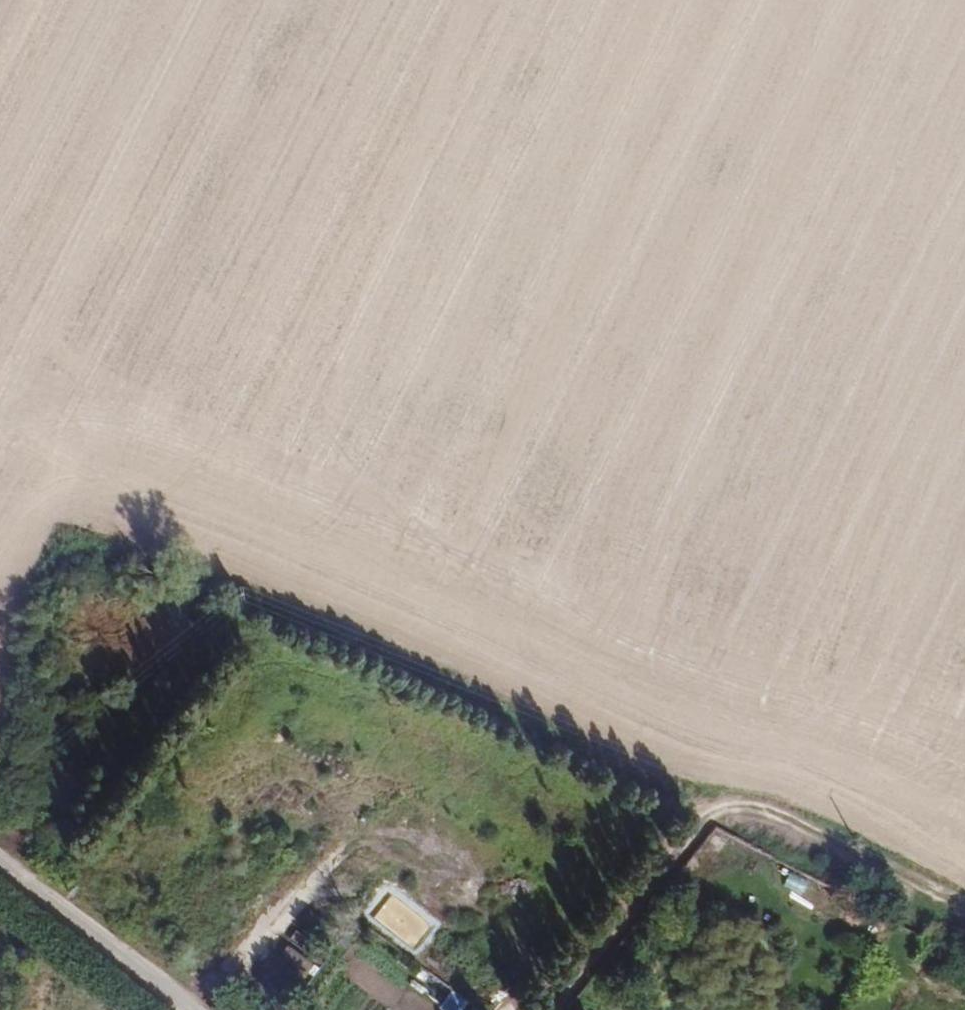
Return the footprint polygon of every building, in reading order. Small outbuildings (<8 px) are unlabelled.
[(571,1001),(564,1009),(581,1009),(571,1001)]
